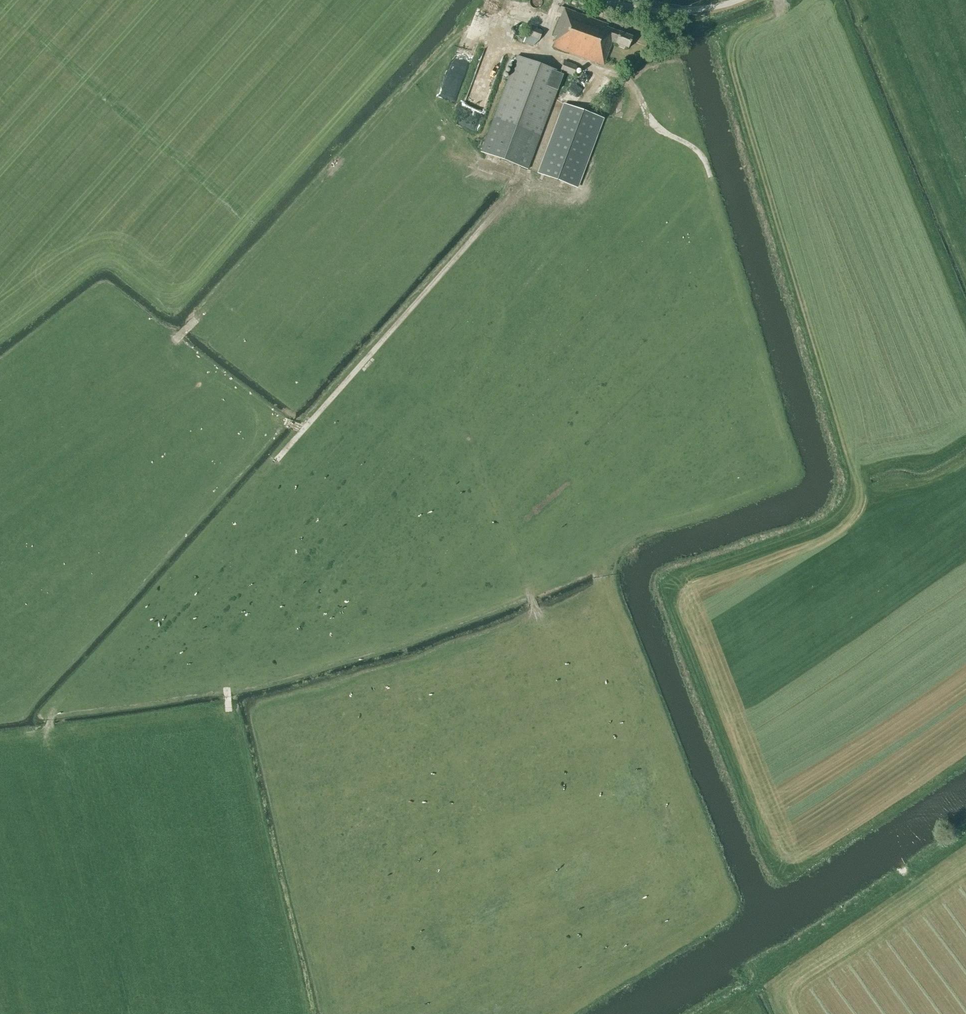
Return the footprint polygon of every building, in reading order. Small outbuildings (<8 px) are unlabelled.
[(628,49),(633,37),(607,28),(609,25),(561,7),(559,12),(562,13),(553,36),(556,37),(552,47),(603,66),(612,43),(619,45),(619,47),(624,50),(625,48),(628,49)] [(536,48),(543,31),(530,26),(523,42),(536,48)] [(476,131),(506,53),(487,46),(458,124),(476,131)] [(541,135),(563,74),(517,56),(494,117),(481,152),(528,169),(541,135)] [(574,76),(577,66),(564,61),(560,72),(574,76)] [(602,119),(565,104),(538,173),(576,188),(602,119)]
